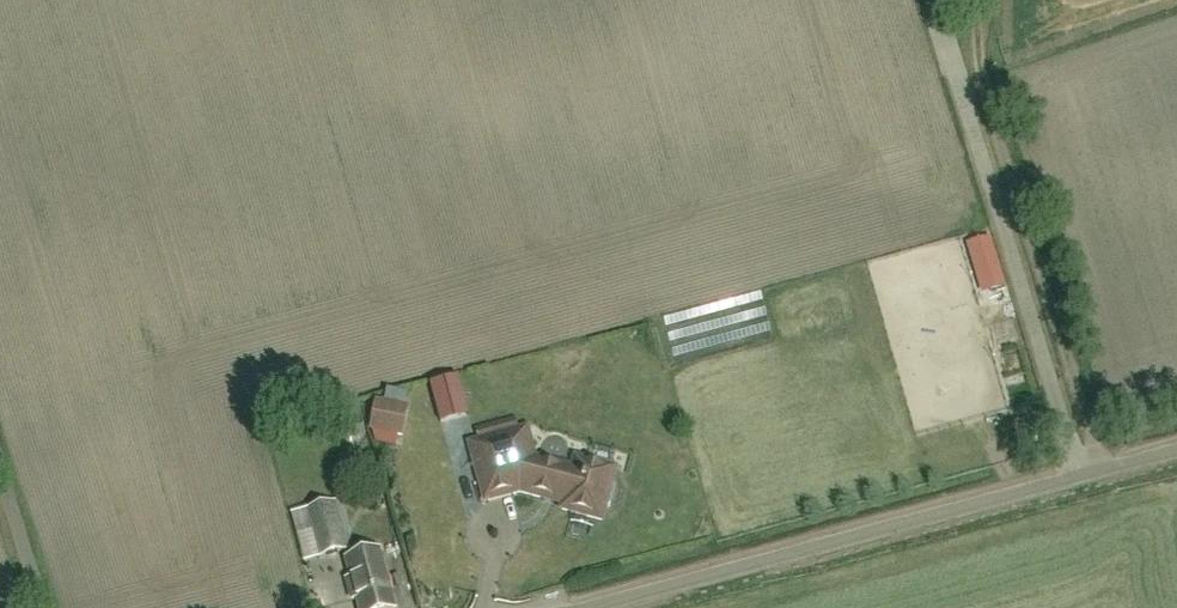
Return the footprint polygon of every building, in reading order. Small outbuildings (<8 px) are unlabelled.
[(673,317),(678,354),(764,343),(760,306),(673,317)] [(999,347),(1022,347),(1022,314),(999,314),(999,347)] [(403,438),(409,407),(376,401),(370,432),(403,438)] [(564,503),(562,509),(602,519),(605,506),(610,503),(614,487),(612,482),(615,469),(576,458),(573,469),(534,459),(527,429),(516,432),(512,421),(478,429),(481,442),(471,444),(485,501),(520,491),(564,503)] [(352,549),(339,501),(307,510),(320,558),(352,549)] [(360,607),(394,607),(378,551),(347,560),(352,578),(347,579),(353,601),(358,599),(360,607)]
